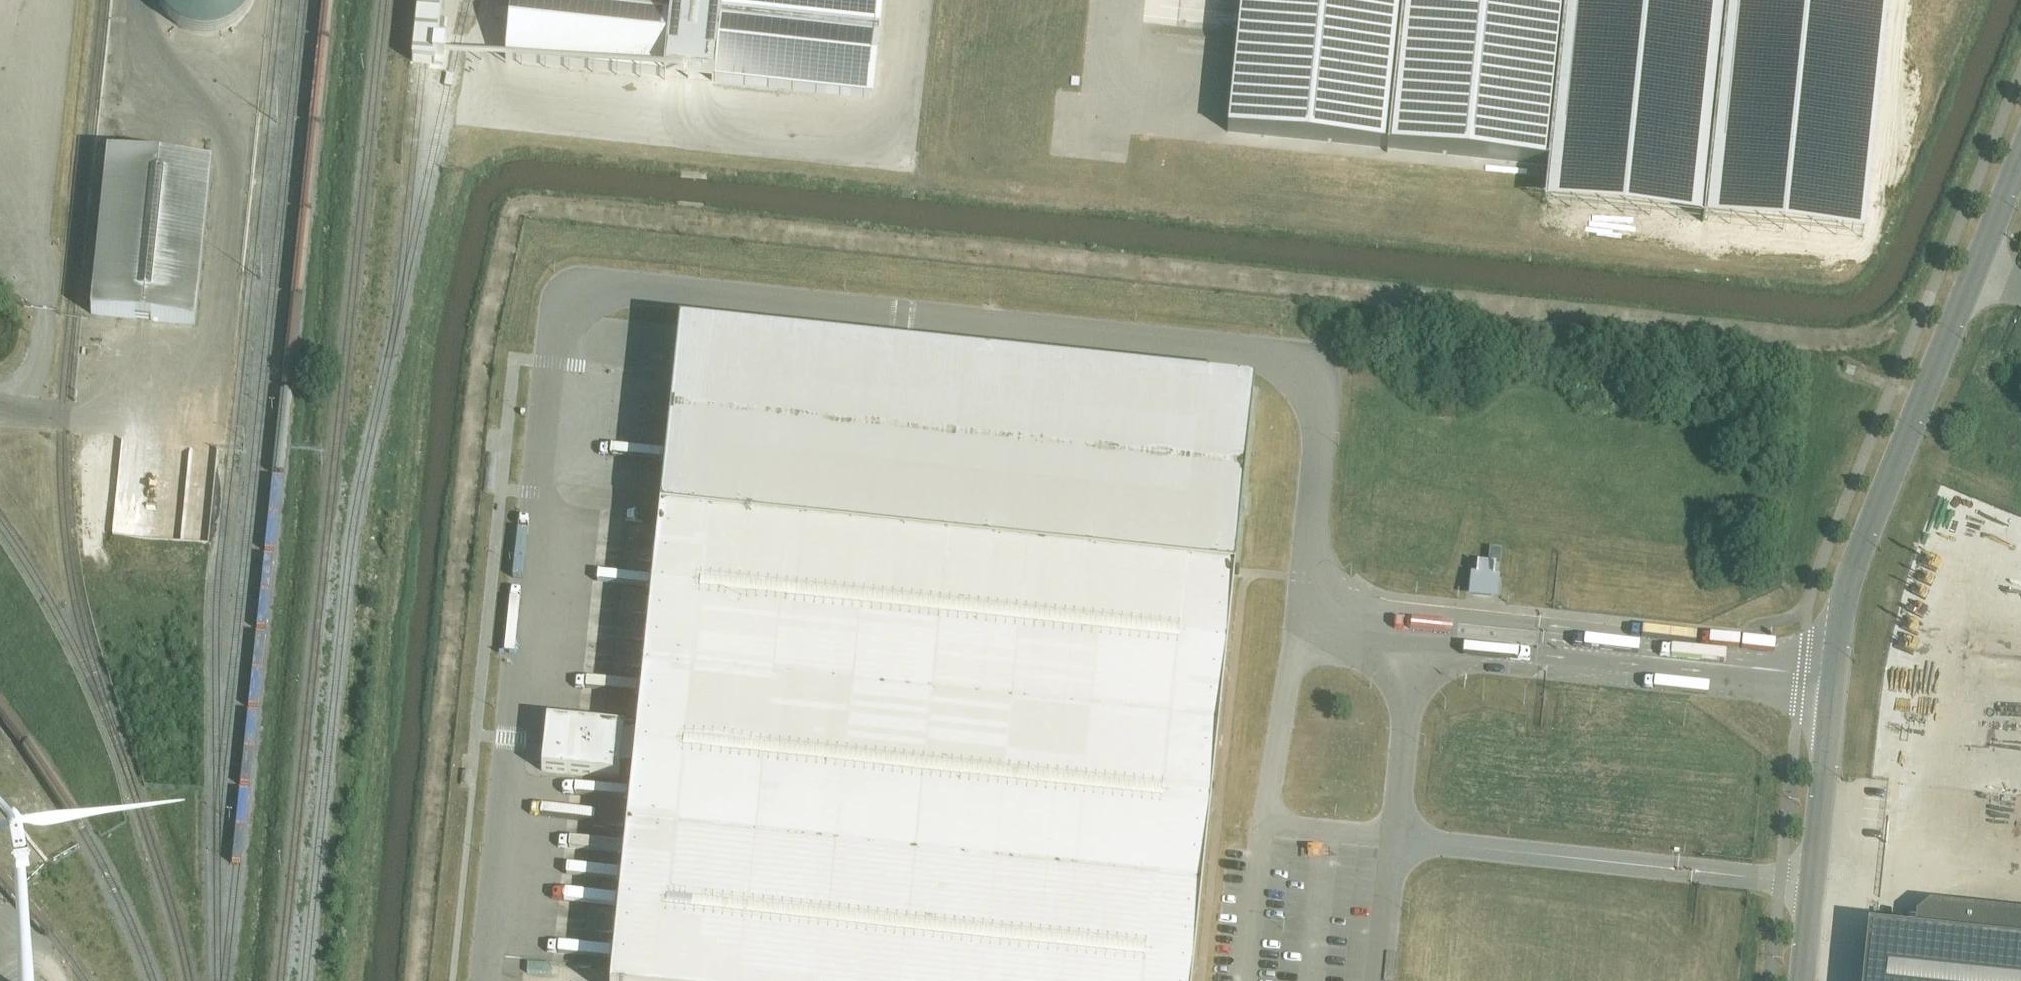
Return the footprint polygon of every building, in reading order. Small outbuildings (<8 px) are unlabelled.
[(167,0),(168,1),(169,3),(170,4),(171,5),(173,6),(174,7),(175,9),(176,10),(178,11),(179,12),(181,12),(182,13),(183,14),(185,15),(186,16),(188,16),(190,17),(191,17),(193,18),(194,18),(196,19),(198,19),(199,19),(201,20),(203,20),(204,20),(206,20),(208,20),(209,20),(211,20),(213,19),(214,19),(216,19),(218,18),(219,18),(221,17),(222,17),(224,16),(225,16),(227,15),(228,14),(230,13),(231,12),(233,12),(234,11),(236,10),(237,9),(238,7),(239,6),(241,5),(242,4),(243,3),(244,1),(245,0),(167,0)] [(507,60),(873,98),(883,0),(513,0),(507,60)] [(1225,131),(1543,165),(1561,0),(1239,0),(1229,99),(1225,131)] [(107,155),(90,314),(194,326),(212,166),(107,155)] [(1253,391),(678,330),(635,741),(623,740),(624,730),(546,722),(541,771),(619,779),(620,774),(632,775),(611,980),(1191,980),(1253,391)] [(1495,565),(1477,564),(1474,593),(1492,595),(1495,565)] [(1933,907),(1920,918),(1918,936),(1873,931),(1868,980),(2020,980),(2020,916),(1933,907)]
